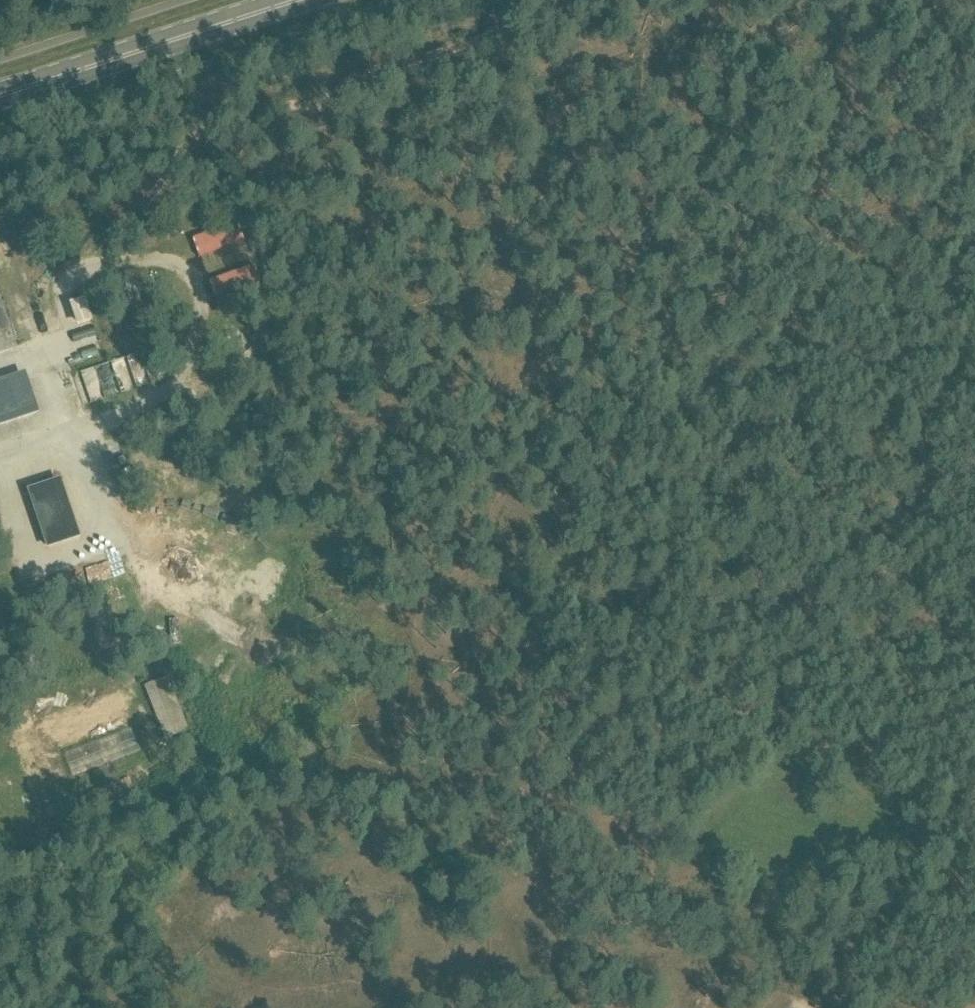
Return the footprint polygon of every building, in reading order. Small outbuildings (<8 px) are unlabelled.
[(0,381),(0,427),(44,412),(30,371),(0,381)] [(39,449),(38,458),(60,462),(62,453),(39,449)] [(57,480),(35,485),(45,536),(67,532),(57,480)] [(56,718),(63,747),(131,731),(124,702),(56,718)]
